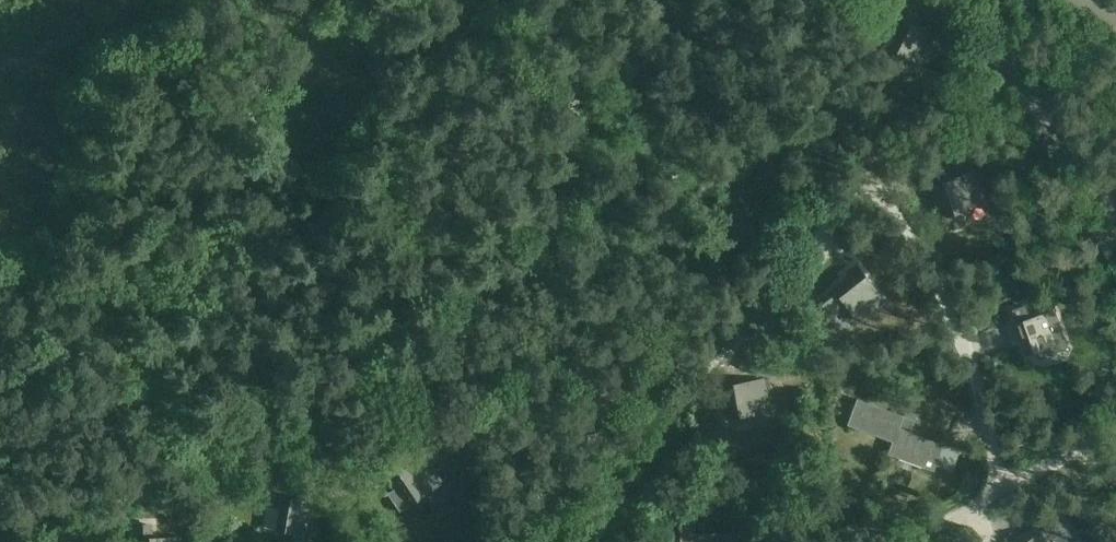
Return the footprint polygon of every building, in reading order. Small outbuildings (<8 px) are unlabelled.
[(894,26),(897,27),(888,49),(925,68),(940,36),(898,17),(894,26)] [(946,216),(984,203),(972,171),(929,184),(933,199),(938,196),(946,216)] [(884,303),(857,268),(848,275),(851,278),(821,302),(818,298),(817,299),(829,315),(844,304),(858,323),(884,303)] [(1018,324),(1013,326),(1017,336),(1021,335),(1029,355),(1048,348),(1050,354),(1053,353),(1053,352),(1066,346),(1068,350),(1069,349),(1059,323),(1060,323),(1060,322),(1059,322),(1054,310),(1028,320),(1023,306),(1012,310),(1015,319),(1016,318),(1018,324)] [(729,419),(771,412),(764,378),(720,385),(721,398),(725,398),(729,419)] [(847,425),(892,441),(887,454),(934,471),(943,444),(910,432),(914,420),(857,398),(847,425)] [(400,512),(409,506),(444,483),(424,454),(387,479),(393,489),(387,493),(400,512)] [(317,538),(322,503),(276,495),(274,508),(278,508),(275,529),(317,538)] [(1027,541),(1074,541),(1066,531),(1069,529),(1057,513),(1050,519),(1053,523),(1027,541)] [(136,541),(180,541),(180,539),(149,539),(149,526),(136,526),(136,541)] [(730,533),(695,533),(694,526),(679,526),(680,541),(731,541),(730,533)]
